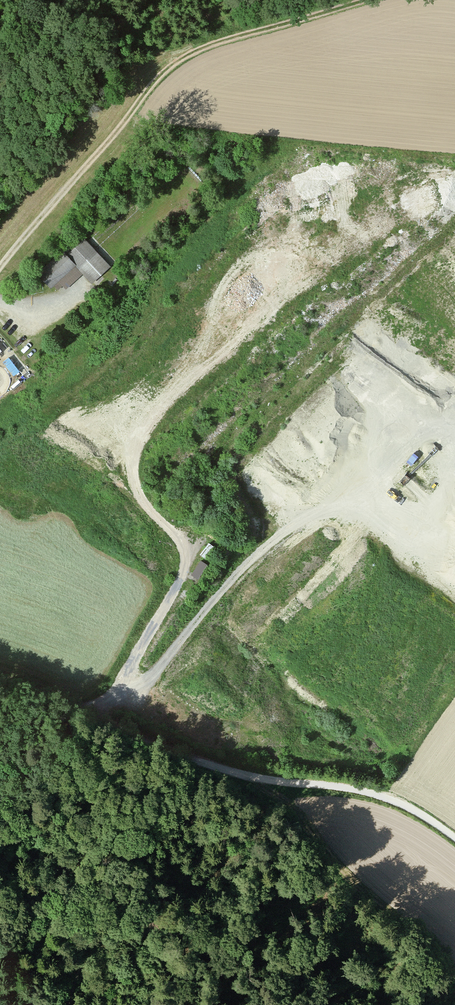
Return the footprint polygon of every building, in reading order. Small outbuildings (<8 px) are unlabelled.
[(85,239),(66,257),(77,268),(92,283),(110,265),(85,239)] [(64,251),(38,272),(54,290),(77,268),(66,257),(64,251)] [(19,369),(9,356),(4,360),(14,373),(19,369)] [(192,571),(201,574),(206,562),(197,558),(192,571)]
